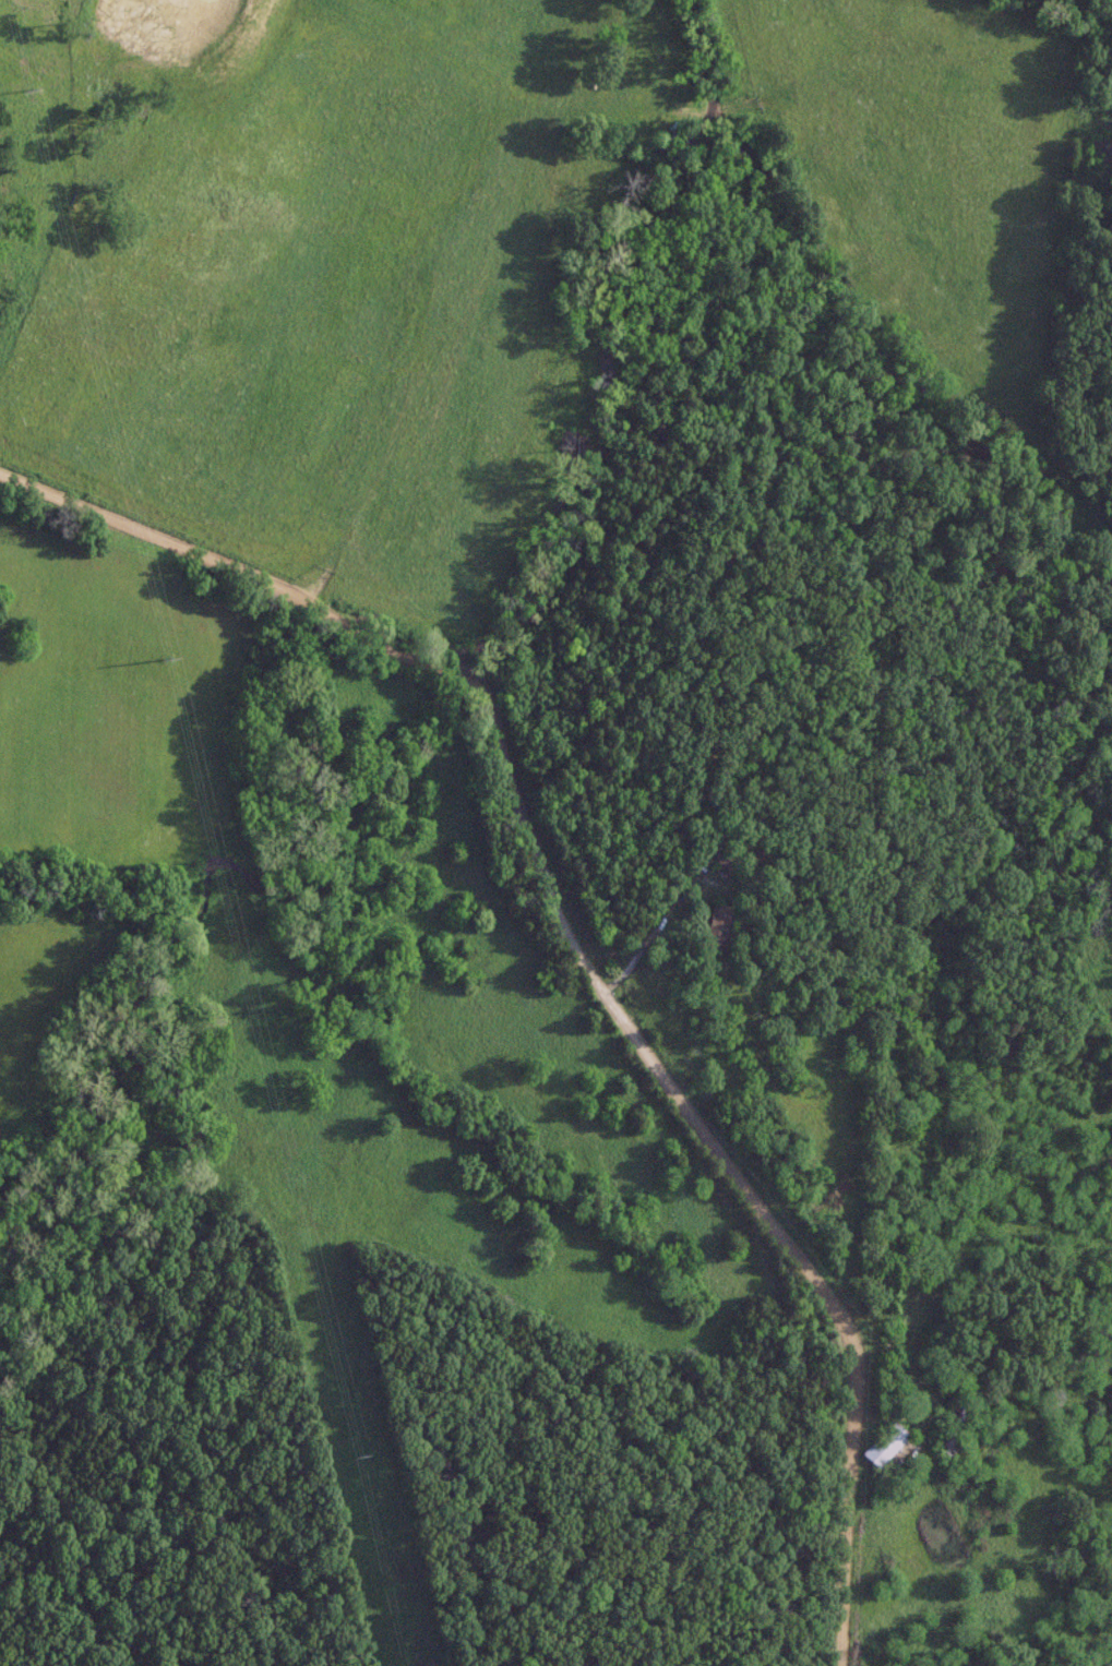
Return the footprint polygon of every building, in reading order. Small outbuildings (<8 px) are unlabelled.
[(724,950),(730,905),(710,903),(704,948),(724,950)] [(907,1436),(892,1421),(860,1453),(875,1468),(907,1436)]
